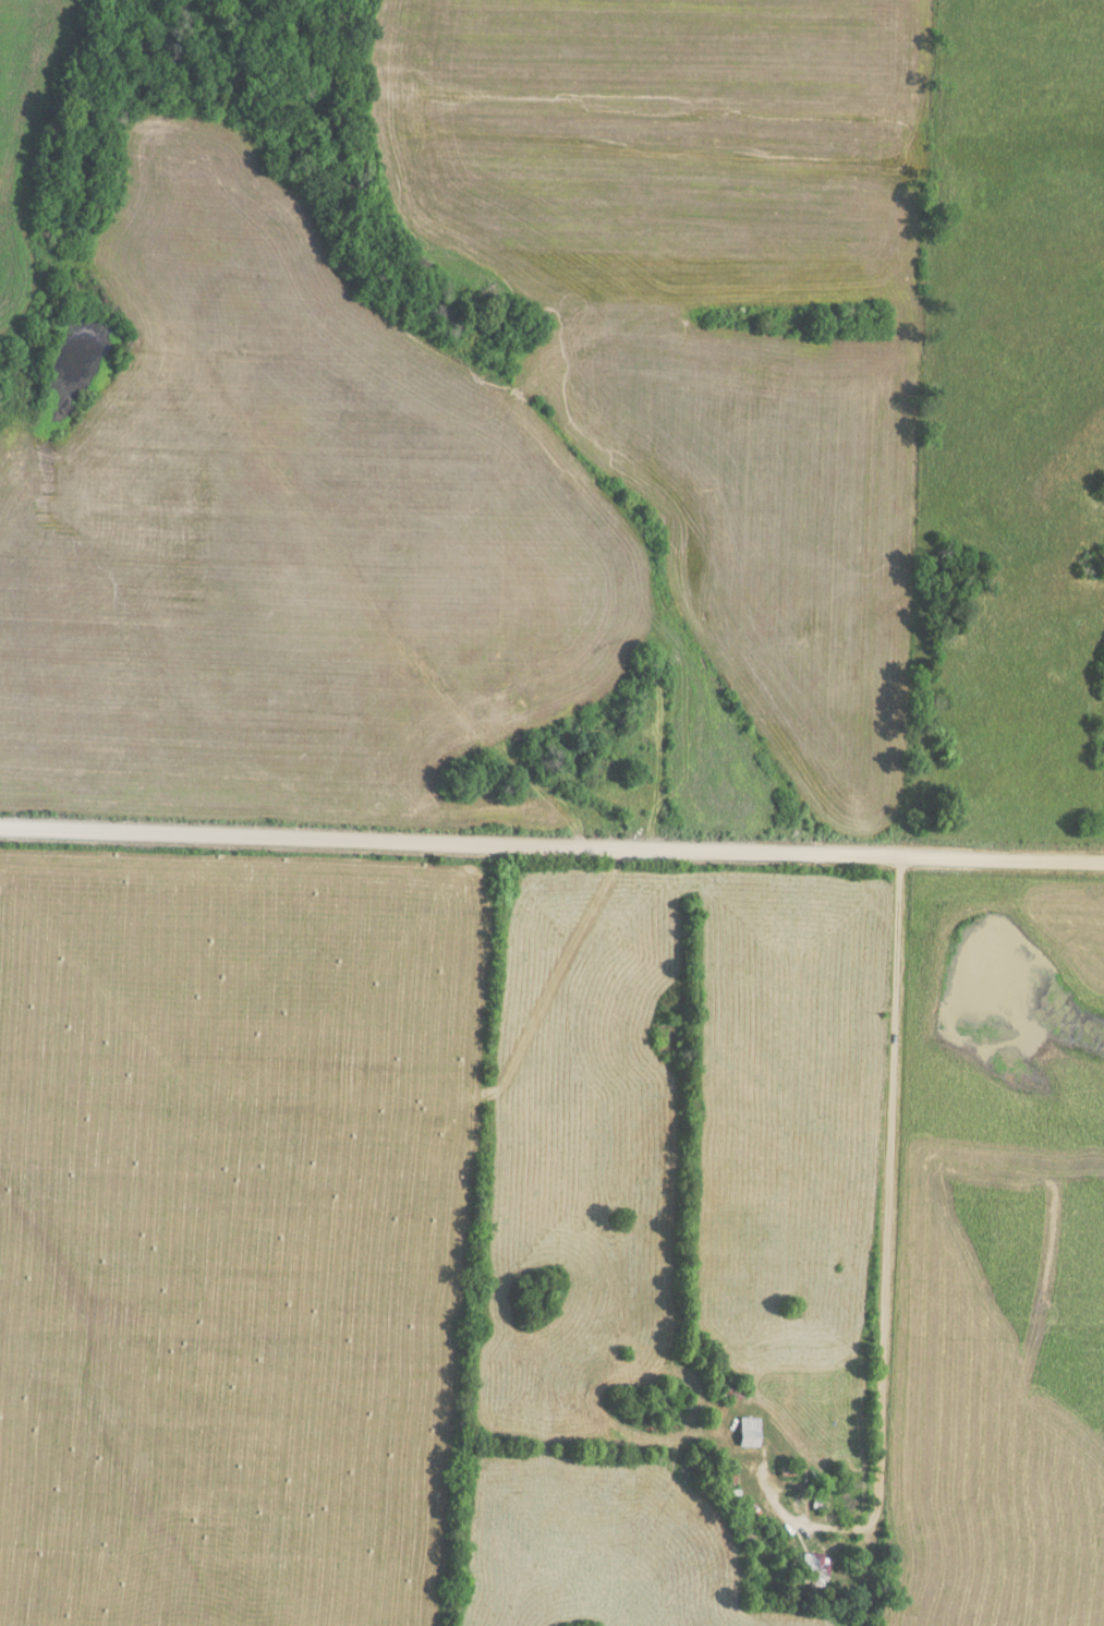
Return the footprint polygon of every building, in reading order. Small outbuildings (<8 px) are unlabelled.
[(755,1447),(755,1430),(735,1430),(735,1447),(755,1447)] [(798,1586),(824,1586),(824,1553),(798,1553),(798,1586)]
